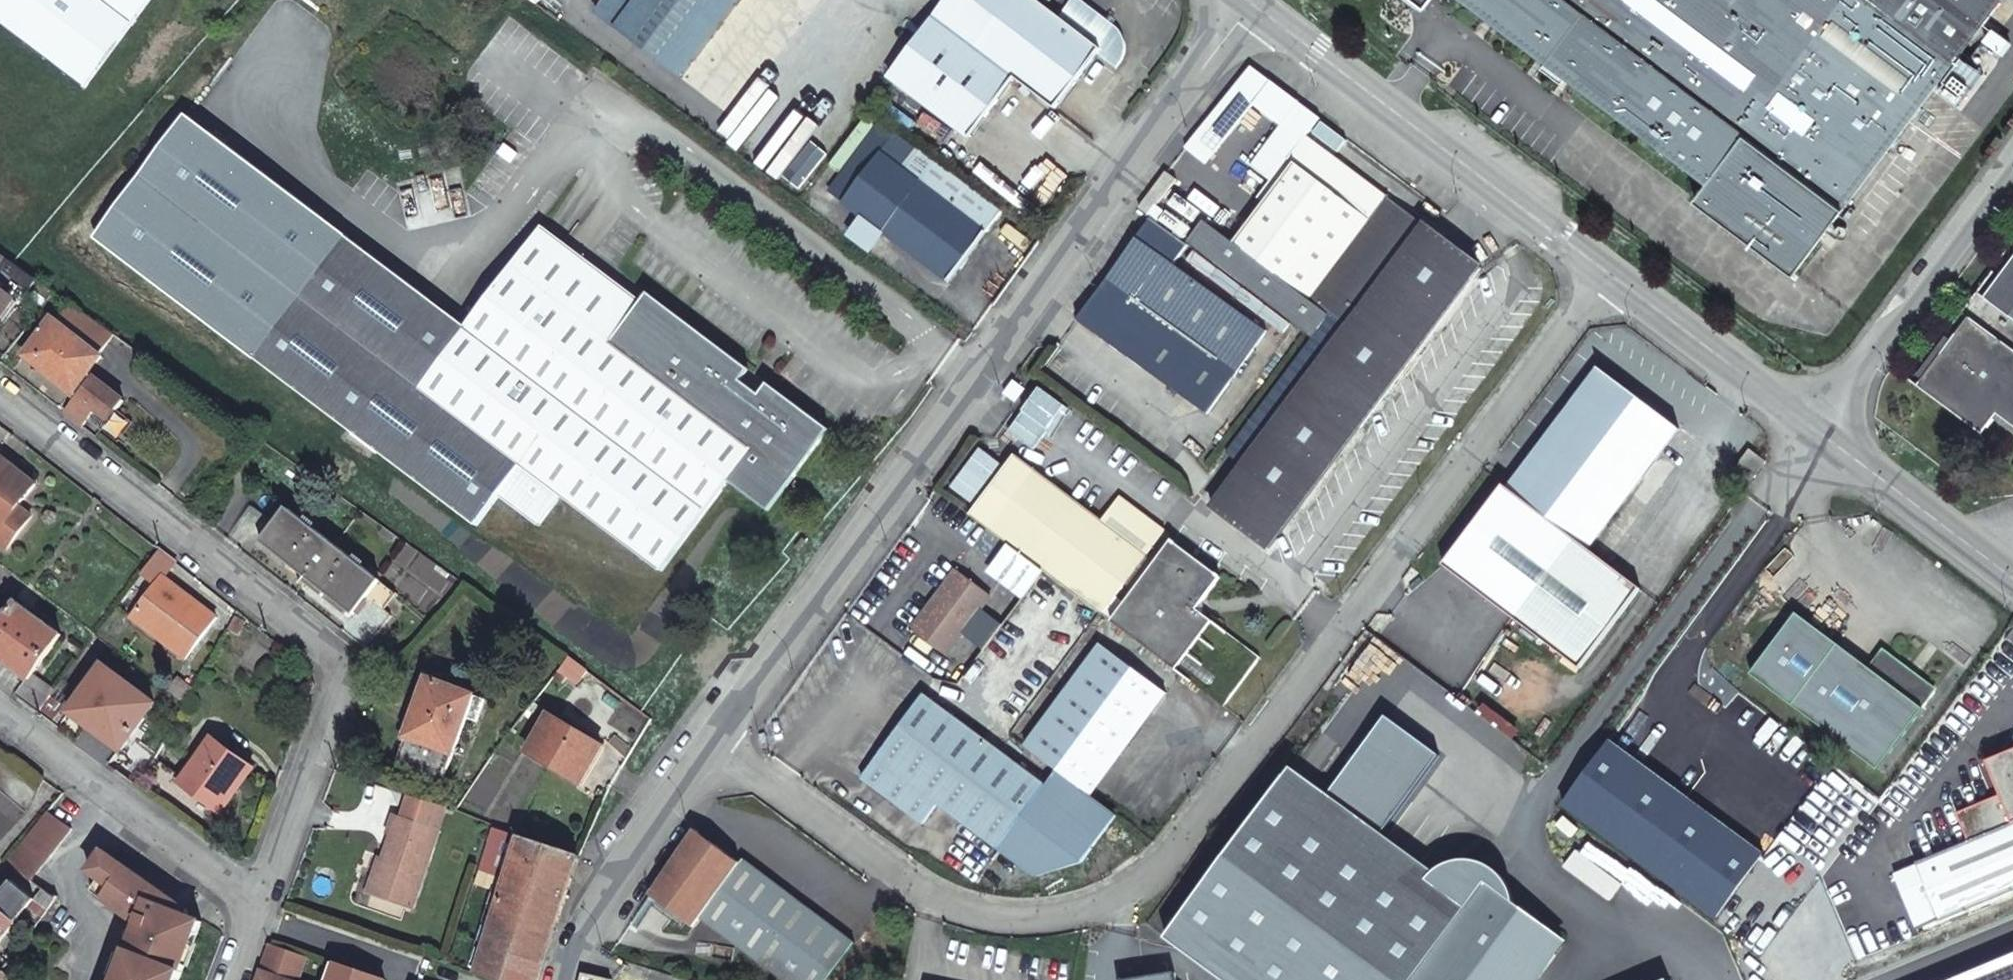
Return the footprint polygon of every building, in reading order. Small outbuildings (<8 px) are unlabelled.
[(86,88),(124,34),(148,0),(0,0),(0,23),(86,88)] [(740,0),(610,0),(596,18),(681,80),(740,0)] [(935,15),(1017,76),(1055,104),(1096,50),(1115,63),(1124,50),(1125,42),(1124,34),(1121,27),(1116,20),(1089,0),(1067,0),(1058,11),(1044,0),(946,0),(935,15)] [(1546,59),(1567,76),(1706,182),(1694,200),(1794,277),(2001,0),(1468,0),(1546,59)] [(935,15),(891,74),(972,135),(1017,76),(935,15)] [(1567,76),(1546,59),(1539,68),(1561,84),(1567,76)] [(1183,147),(1202,163),(1270,81),(1250,66),(1183,147)] [(1303,138),(1304,138),(1318,120),(1297,104),(1250,165),(1279,187),(1295,165),(1287,160),(1303,138)] [(900,163),(913,146),(896,133),(883,150),(900,163)] [(1304,138),(1303,138),(1287,160),(1295,165),(1279,187),(1237,243),(1206,220),(1189,242),(1315,335),(1407,214),(1304,138)] [(856,187),(883,150),(869,140),(843,177),(856,187)] [(949,279),(1002,208),(915,143),(913,146),(900,163),(883,150),(856,187),(846,201),(864,214),(884,230),(949,279)] [(1163,170),(1137,207),(1147,214),(1174,178),(1163,170)] [(884,230),(864,214),(851,233),(871,247),(884,230)] [(1407,214),(1315,335),(1317,336),(1315,339),(1386,394),(1480,267),(1407,214)] [(1174,266),(1189,245),(1153,218),(1078,319),(1186,396),(1244,316),(1174,266)] [(568,493),(672,567),(731,485),(771,513),(834,427),(812,410),(807,418),(767,388),(764,393),(744,379),(748,374),(646,300),(547,226),(539,238),(472,328),(351,239),(260,362),(483,525),(505,495),(545,525),(568,493)] [(37,278),(10,259),(0,252),(0,326),(37,278)] [(1954,403),(1987,427),(1997,414),(2003,405),(2012,412),(2012,258),(1984,297),(1977,291),(1916,374),(1954,403)] [(47,296),(52,289),(38,279),(33,287),(47,296)] [(646,300),(748,374),(753,366),(652,292),(646,300)] [(99,412),(114,390),(88,371),(99,355),(97,353),(113,332),(69,301),(54,320),(50,317),(22,353),(78,394),(66,411),(84,425),(95,409),(99,412)] [(1243,467),(1213,507),(1270,549),(1386,394),(1315,339),(1227,455),(1243,467)] [(1680,429),(1600,370),(1511,490),(1505,486),(1481,519),(1461,544),(1445,565),(1582,667),(1642,588),(1590,549),(1680,429)] [(1950,408),(1954,403),(1916,374),(1912,379),(1950,408)] [(807,418),(812,410),(772,381),(767,388),(807,418)] [(123,396),(114,390),(99,412),(107,418),(123,396)] [(2012,425),(2012,412),(2003,405),(1997,414),(2012,425)] [(1748,448),(1736,464),(1751,476),(1760,463),(1761,459),(1748,448)] [(2,532),(0,534),(0,543),(9,550),(34,516),(20,507),(37,484),(0,457),(0,531),(2,532)] [(1731,470),(1746,482),(1751,476),(1736,464),(1731,470)] [(1035,473),(991,533),(1045,573),(1103,618),(1165,534),(1122,502),(1105,525),(1035,473)] [(308,577),(333,541),(288,506),(276,521),(252,503),(230,530),(254,548),(260,540),(308,577)] [(381,578),(333,541),(308,577),(353,612),(381,578)] [(1170,545),(1110,623),(1223,708),(1259,659),(1195,612),(1217,581),(1170,545)] [(186,657),(217,616),(165,577),(175,561),(163,552),(160,556),(157,553),(142,574),(157,586),(133,618),(186,657)] [(991,598),(958,574),(918,629),(932,640),(928,645),(947,658),(964,634),(967,637),(978,623),(975,621),(991,598)] [(28,677),(16,694),(39,711),(52,693),(55,689),(33,672),(63,632),(19,599),(9,612),(0,606),(0,657),(28,677)] [(1878,775),(1936,695),(1920,683),(1918,686),(1905,677),(1908,672),(1881,652),(1867,671),(1794,619),(1749,680),(1878,775)] [(1029,749),(1092,797),(1169,696),(1106,648),(1029,749)] [(578,676),(583,668),(565,656),(559,665),(578,676)] [(106,664),(72,708),(123,746),(157,701),(106,664)] [(470,693),(429,677),(396,764),(436,779),(470,693)] [(52,693),(39,711),(59,726),(72,708),(52,693)] [(953,812),(999,751),(987,742),(924,694),(863,776),(923,821),(939,801),(953,812)] [(551,713),(529,751),(579,778),(587,763),(591,765),(604,741),(551,713)] [(255,767),(213,737),(184,777),(163,761),(151,778),(171,794),(179,784),(220,813),(255,767)] [(1084,864),(1120,818),(1092,797),(1029,749),(1017,765),(999,751),(953,812),(999,846),(1036,874),(1084,864)] [(1986,765),(2001,800),(1958,818),(1969,846),(1914,868),(1915,871),(1937,924),(1914,933),(1895,941),(1911,979),(2012,979),(2012,755),(1986,765)] [(1562,940),(1516,906),(1513,895),(1507,883),(1498,874),(1487,867),(1480,865),(1464,863),(1451,867),(1445,869),(1436,875),(1430,883),(1289,777),(1166,940),(1222,979),(1532,979),(1562,940)] [(1042,786),(1033,799),(1041,805),(1050,793),(1042,786)] [(407,793),(399,818),(437,831),(445,807),(407,793)] [(467,805),(457,802),(452,810),(463,814),(467,805)] [(12,865),(33,883),(73,830),(50,812),(12,865)] [(382,832),(387,834),(366,892),(412,908),(437,831),(399,818),(389,814),(382,832)] [(754,951),(799,896),(743,852),(740,856),(697,823),(682,844),(653,886),(693,917),(699,909),(754,951)] [(523,836),(495,825),(479,870),(509,880),(523,836)] [(578,856),(523,836),(509,880),(478,972),(501,979),(539,979),(579,857),(578,856)] [(117,959),(151,979),(175,979),(179,969),(198,913),(166,902),(164,898),(163,895),(160,891),(155,887),(93,842),(76,866),(89,875),(98,881),(87,895),(117,916),(121,910),(131,916),(117,959)] [(1624,886),(1580,853),(1569,870),(1613,902),(1624,886)] [(1893,880),(1914,933),(1937,924),(1915,871),(1893,880)] [(79,889),(87,895),(98,881),(89,875),(79,889)] [(14,926),(37,898),(16,880),(7,889),(0,898),(0,942),(14,926)] [(799,896),(754,951),(790,979),(834,979),(861,946),(799,896)] [(0,942),(0,948),(3,951),(21,931),(14,926),(0,942)] [(272,943),(269,952),(259,979),(299,979),(308,956),(272,943)] [(117,959),(111,979),(151,979),(117,959)] [(387,979),(335,961),(328,979),(387,979)] [(0,969),(0,970),(0,979),(12,979),(0,969)] [(583,979),(612,979),(613,978),(586,969),(583,979)] [(1120,976),(1120,979),(1177,979),(1176,972),(1120,976)]
